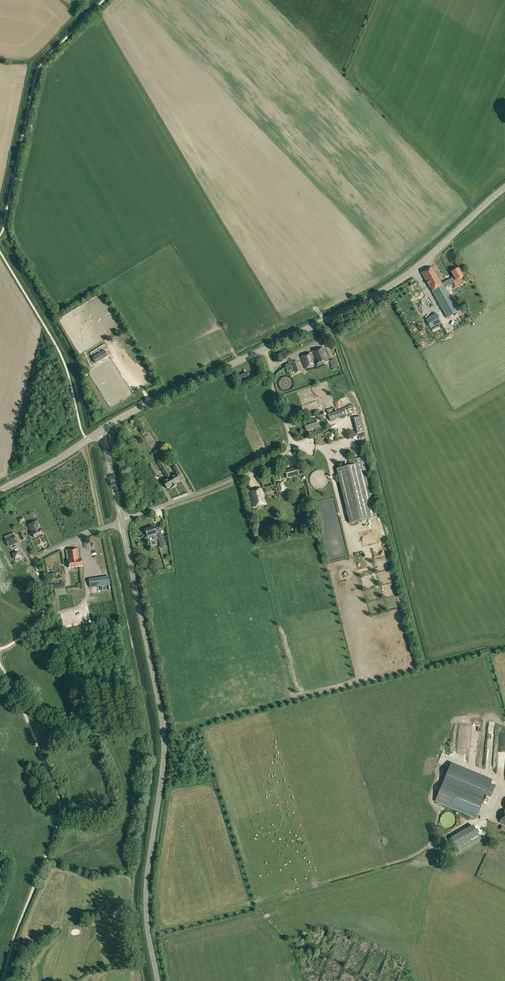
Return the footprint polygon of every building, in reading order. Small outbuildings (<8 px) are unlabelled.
[(459,311),(445,287),(444,288),(442,283),(432,267),(421,273),(430,289),(431,288),(432,291),(446,318),(459,311)] [(444,288),(445,287),(457,281),(463,277),(459,269),(452,273),(454,277),(442,283),(444,288)] [(315,365),(316,367),(329,362),(324,348),(300,357),(305,369),(315,365)] [(96,363),(108,356),(104,350),(92,357),(96,363)] [(296,373),(301,371),(297,361),(292,363),(296,373)] [(248,372),(236,377),(240,387),(256,380),(254,375),(249,377),(248,372)] [(339,407),(345,406),(344,399),(337,401),(339,407)] [(343,417),(354,413),(351,405),(328,414),(331,421),(342,416),(343,417)] [(364,432),(361,416),(353,418),(357,434),(364,432)] [(306,431),(318,426),(316,419),(304,423),(306,431)] [(377,517),(363,458),(349,461),(350,466),(337,469),(350,523),(377,517)] [(166,467),(164,468),(175,486),(177,485),(176,484),(180,481),(176,474),(172,477),(166,467)] [(288,477),(299,474),(297,467),(286,471),(288,477)] [(175,486),(164,468),(162,470),(167,480),(163,482),(167,489),(172,486),(173,488),(175,486)] [(286,491),(283,482),(276,484),(279,492),(286,491)] [(261,488),(250,491),(254,507),(266,504),(261,488)] [(38,521),(28,525),(34,538),(44,533),(38,521)] [(156,528),(155,529),(154,526),(145,529),(148,536),(153,535),(153,537),(157,536),(162,548),(166,546),(166,544),(163,537),(160,528),(157,529),(156,528)] [(9,547),(18,542),(15,534),(14,535),(5,539),(9,547)] [(82,559),(81,559),(79,548),(66,550),(69,568),(83,566),(82,559)] [(101,577),(102,586),(110,585),(109,576),(101,577)] [(54,585),(55,590),(56,596),(66,594),(65,584),(61,584),(54,585)] [(445,778),(436,801),(452,808),(476,818),(486,795),(445,778)] [(440,822),(441,824),(441,825),(443,826),(444,827),(445,828),(447,829),(448,829),(449,829),(451,829),(453,827),(454,827),(455,826),(456,824),(457,822),(457,819),(456,817),(455,815),(453,814),(452,813),(450,812),(449,812),(447,812),(444,813),(443,815),(442,816),(441,817),(440,819),(440,820),(440,822)]
